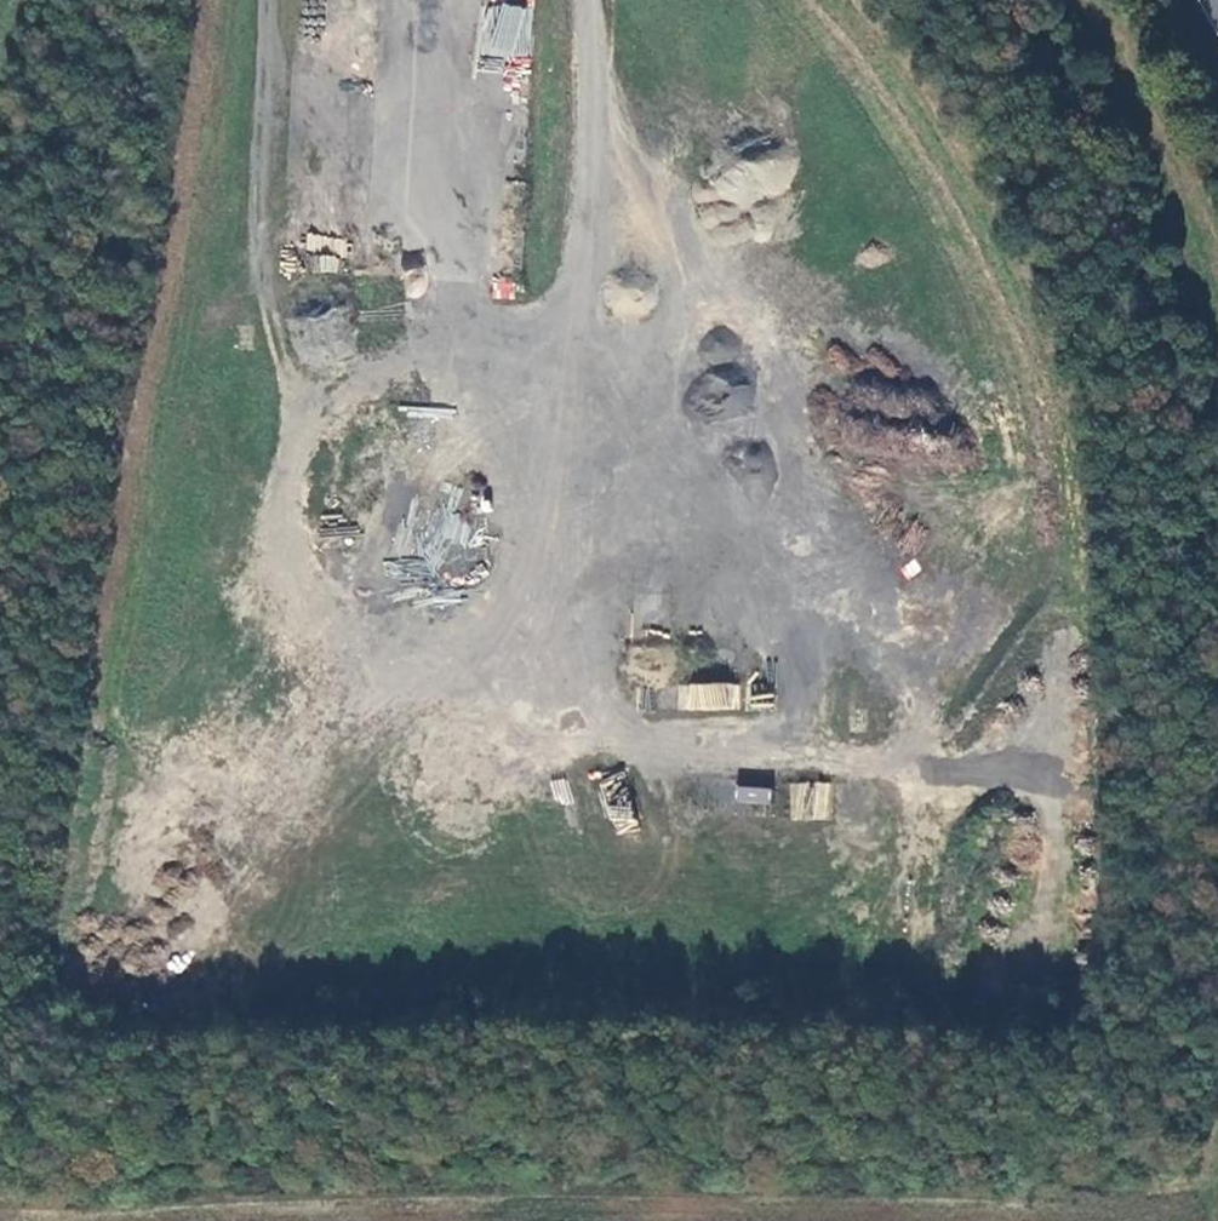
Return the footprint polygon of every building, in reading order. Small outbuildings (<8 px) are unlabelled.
[(486,3),(480,53),(526,59),(532,8),(486,3)] [(739,711),(740,684),(676,683),(676,710),(739,711)] [(831,820),(832,782),(789,782),(789,819),(831,820)] [(770,805),(771,788),(735,785),(734,802),(770,805)]
